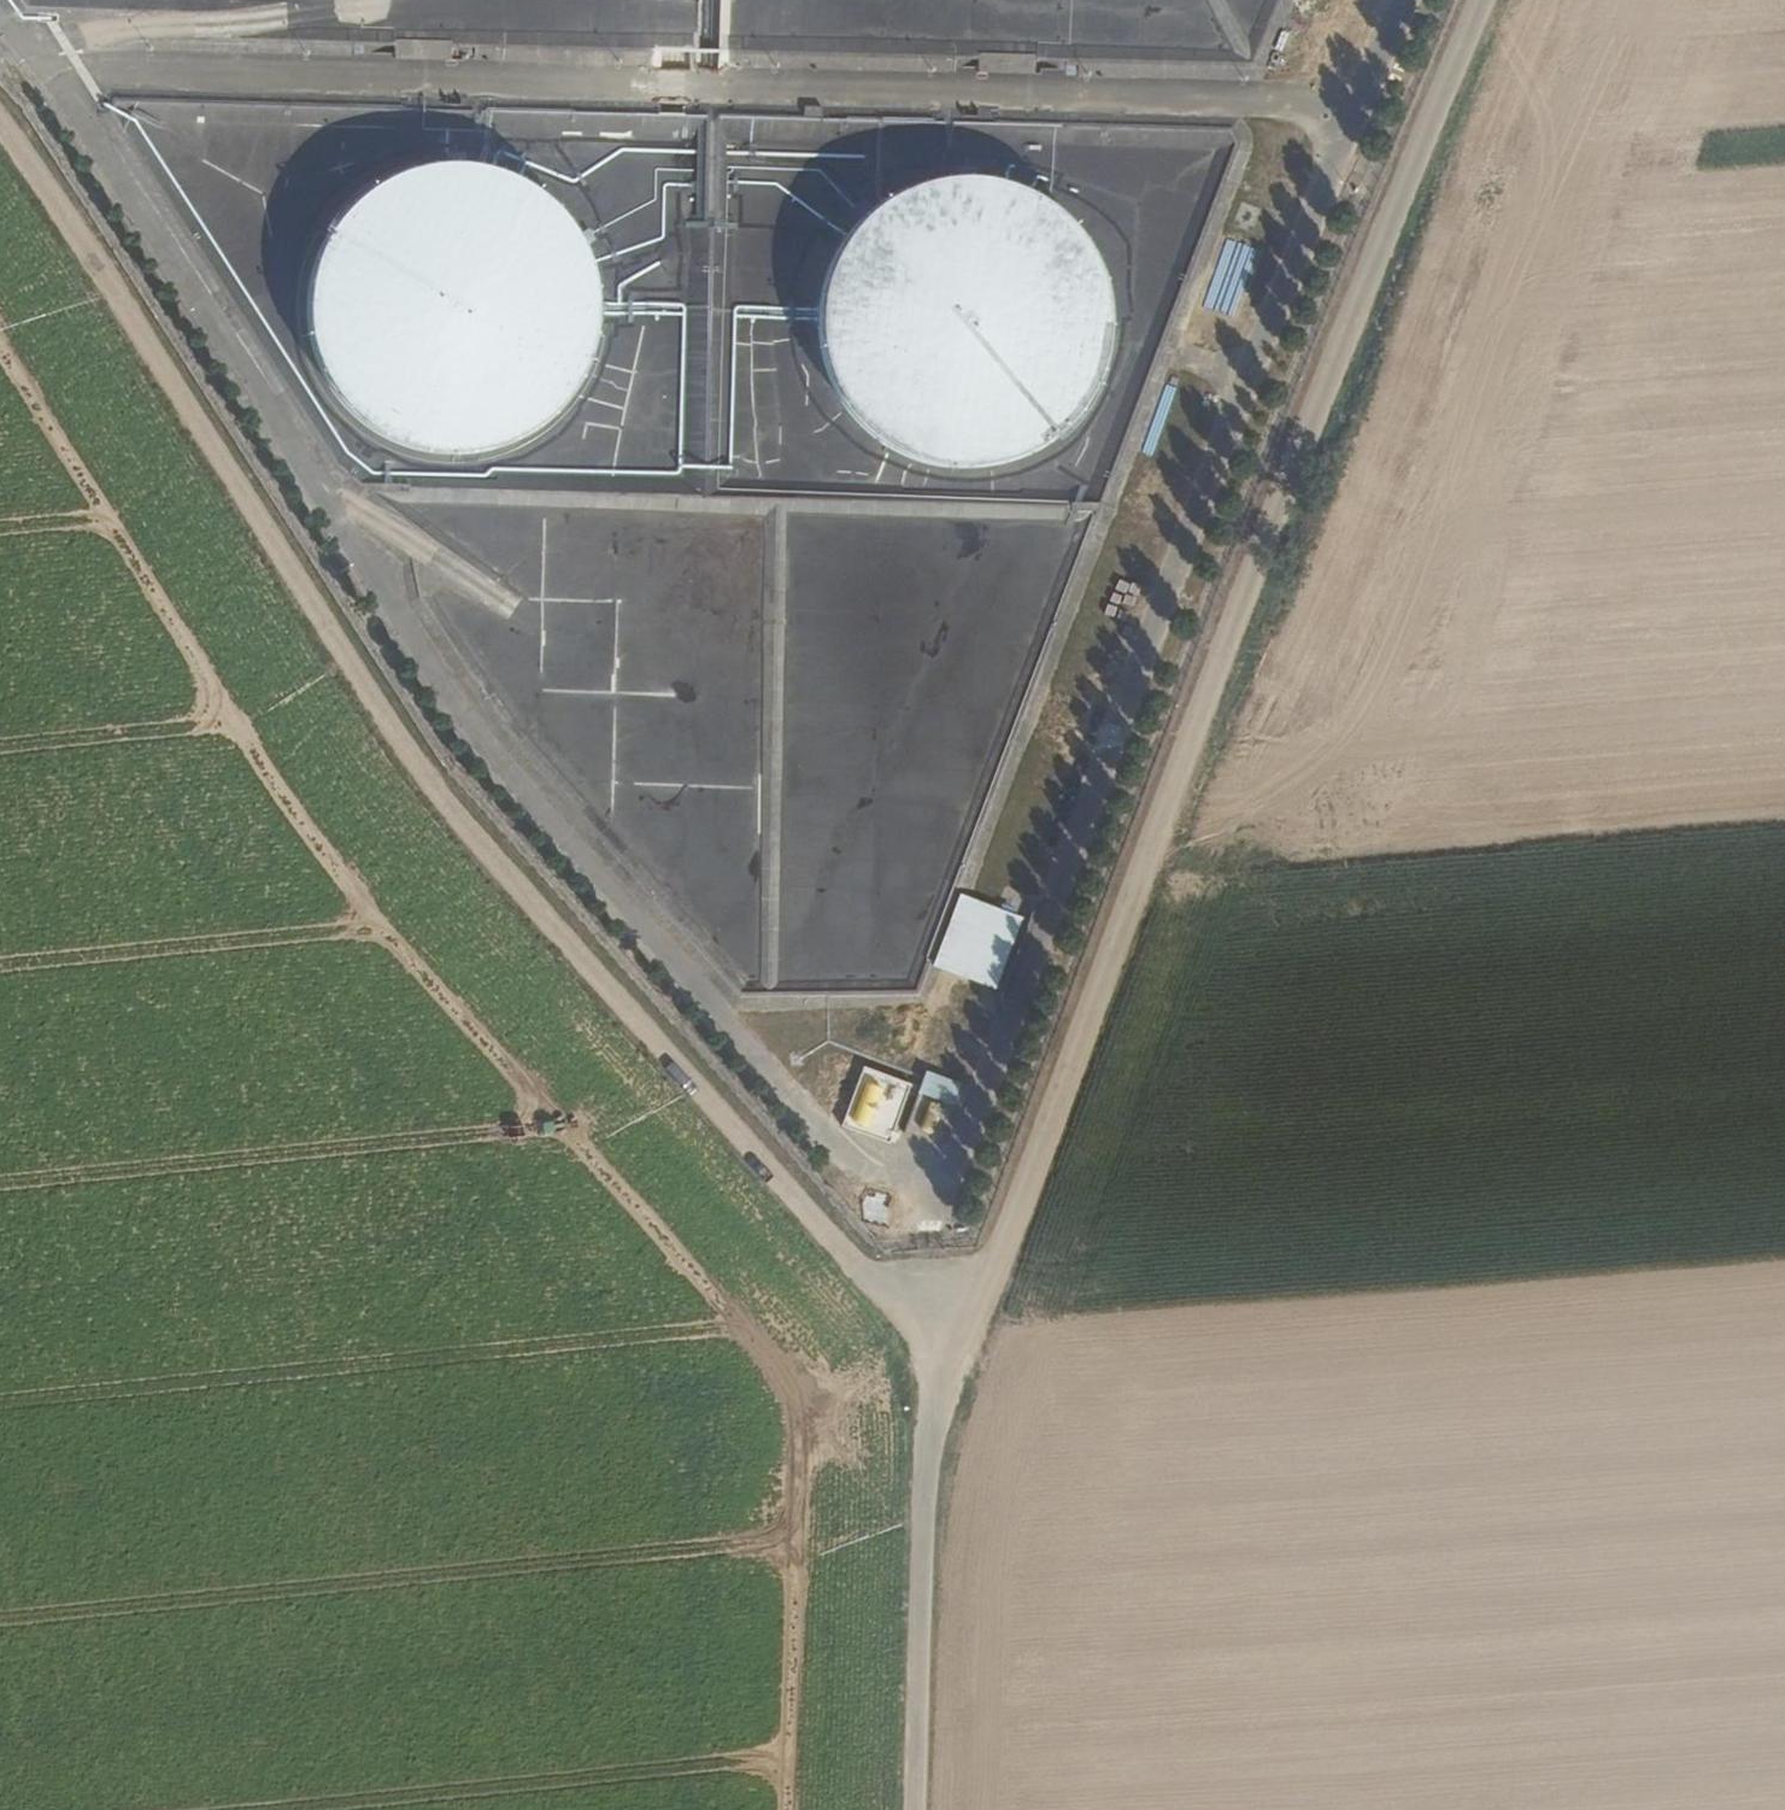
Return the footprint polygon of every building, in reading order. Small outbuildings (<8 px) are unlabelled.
[(412,43),(628,63),(691,37),(684,20),(686,19),(688,0),(659,0),(659,1),(644,0),(630,0),(644,32),(646,8),(684,12),(659,22),(679,24),(678,36),(613,30),(616,5),(613,0),(594,0),(592,24),(581,0),(416,0),(412,43)] [(490,149),(471,145),(452,144),(436,145),(417,148),(398,153),(381,161),(364,171),(349,184),(335,198),(324,214),(315,231),(308,249),(303,268),(301,288),(302,307),(305,326),(311,345),(319,363),(329,379),(341,394),(356,408),(371,419),(388,428),(407,435),(426,440),(448,442),(468,441),(487,437),(505,431),(523,423),(539,412),(554,399),(567,385),(578,369),(587,351),(593,333),(597,314),(599,295),(598,275),(594,256),(588,237),(580,220),(569,203),(556,189),(542,176),(526,165),(509,156),(490,149)] [(1022,181),(1003,176),(980,175),(961,176),(941,180),(923,186),(905,195),(888,206),(874,218),(860,233),(849,250),(840,267),(834,286),(830,305),(828,325),(829,344),(832,364),(838,382),(847,400),(857,417),(870,432),(884,445),(901,457),(918,466),(936,473),(956,477),(983,479),(1003,478),(1022,474),(1041,467),(1058,458),(1075,447),(1089,434),(1102,419),(1113,403),(1122,385),(1128,366),(1132,347),(1133,327),(1132,307),(1128,288),(1122,269),(1113,252),(1102,235),(1089,220),(1075,207),(1058,196),(1041,187),(1022,181)] [(958,891),(929,964),(995,989),(1023,916),(958,891)] [(917,1092),(951,1101),(957,1080),(923,1071),(917,1092)]
